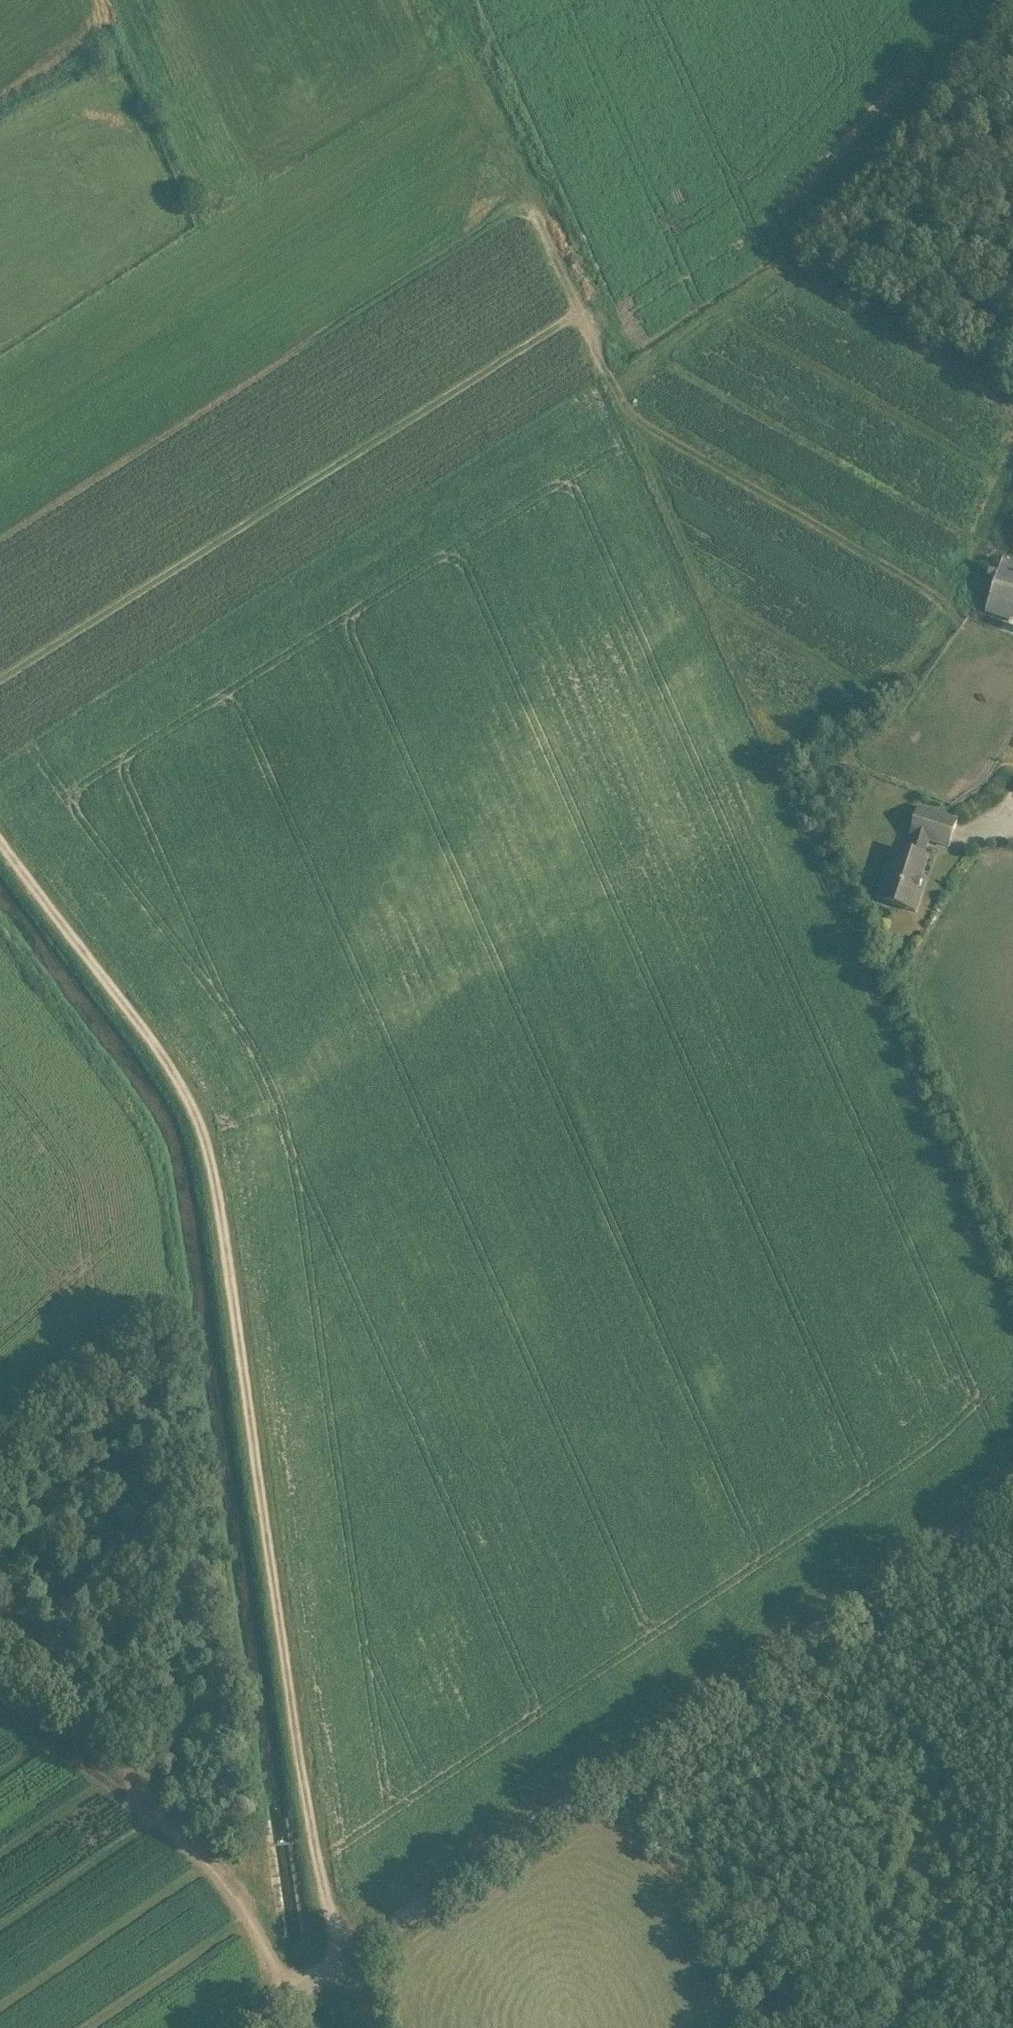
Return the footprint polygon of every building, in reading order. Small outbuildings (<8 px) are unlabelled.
[(1004,557),(986,613),(1012,622),(1012,560),(1004,557)] [(878,900),(916,912),(923,891),(918,890),(929,858),(923,856),(929,840),(949,847),(958,820),(920,808),(911,834),(914,835),(909,851),(895,847),(878,900)]
